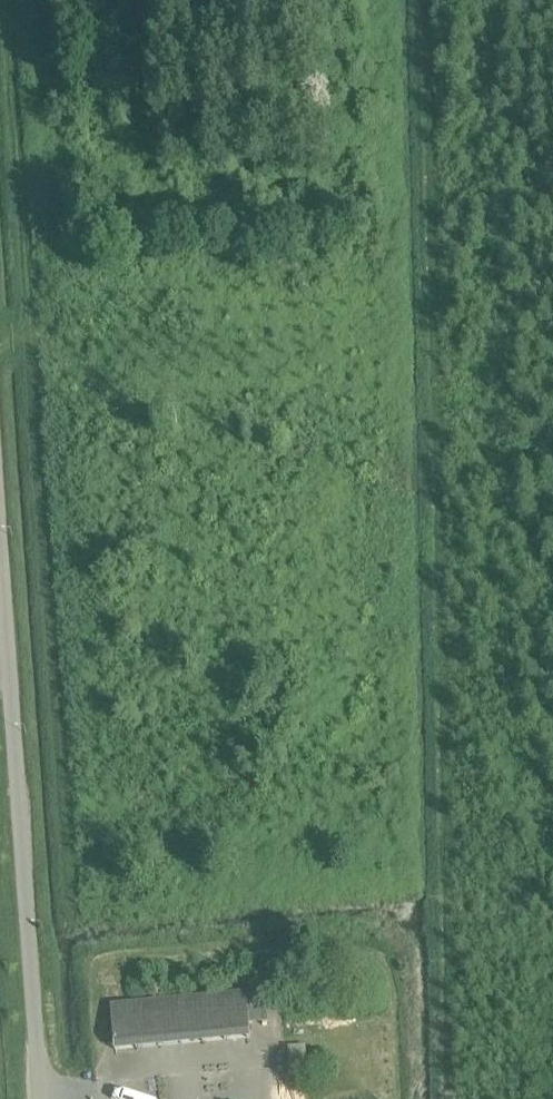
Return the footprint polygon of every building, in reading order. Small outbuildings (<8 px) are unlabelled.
[(250,1037),(245,992),(111,1005),(115,1050),(250,1037)]
